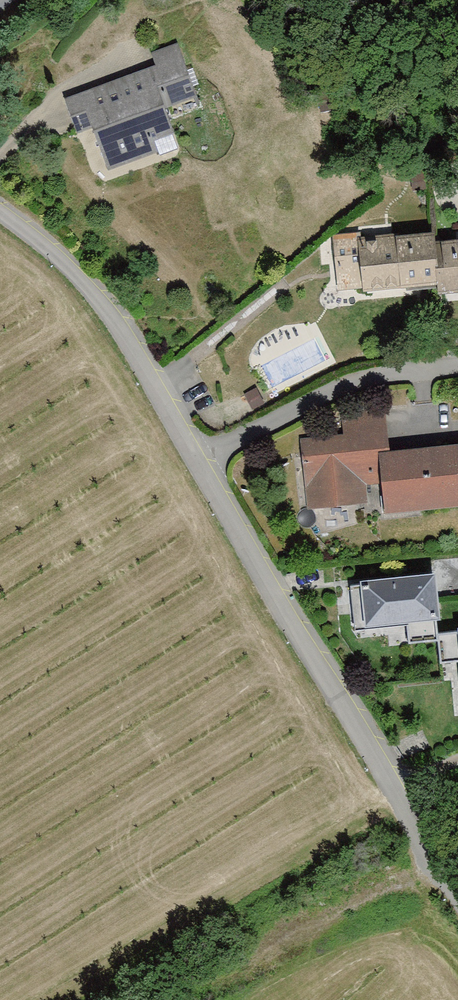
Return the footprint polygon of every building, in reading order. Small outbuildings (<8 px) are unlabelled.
[(148,63),(58,91),(71,131),(93,124),(107,168),(173,148),(163,114),(202,102),(180,32),(142,44),(148,63)] [(429,229),(392,231),(394,285),(434,283),(429,236),(429,229)] [(392,231),(355,233),(359,287),(394,285),(392,231)] [(429,236),(434,283),(435,291),(457,288),(457,232),(429,236)] [(355,233),(328,234),(331,291),(359,287),(355,233)] [(339,415),(341,433),(298,437),(306,508),(379,500),(380,512),(457,504),(457,443),(383,450),(379,411),(339,415)] [(428,570),(355,577),(359,621),(432,614),(428,570)]
